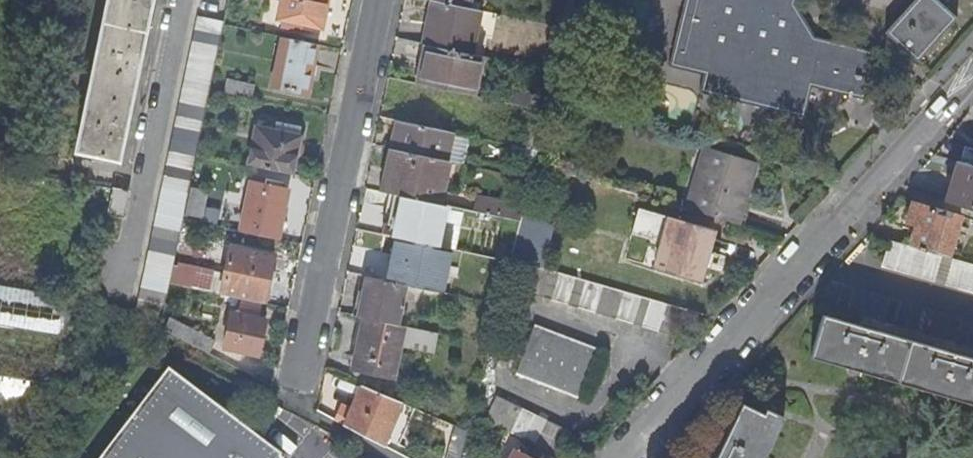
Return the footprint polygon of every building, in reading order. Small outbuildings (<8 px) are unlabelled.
[(77,152),(119,161),(152,0),(108,0),(77,152)] [(322,27),(328,0),(284,0),(280,18),(322,27)] [(425,44),(427,45),(470,54),(480,10),(479,10),(448,3),(432,0),(431,0),(428,17),(430,18),(425,44)] [(448,3),(479,10),(480,4),(469,1),(470,0),(440,0),(448,2),(448,3)] [(568,28),(575,0),(570,0),(563,27),(568,28)] [(796,0),(685,0),(669,67),(704,74),(699,92),(805,117),(813,86),(864,97),(874,49),(814,35),(795,1),(796,0)] [(944,0),(913,0),(887,29),(920,59),(960,14),(944,0)] [(140,299),(164,304),(223,22),(199,17),(140,299)] [(318,44),(282,36),(272,86),(307,94),(318,44)] [(425,86),(473,96),(481,56),(470,54),(427,45),(418,84),(425,86)] [(225,91),(252,97),(255,84),(228,78),(225,91)] [(398,120),(417,124),(425,86),(418,84),(393,79),(385,118),(398,120)] [(548,111),(551,100),(533,96),(530,108),(548,111)] [(448,161),(454,132),(417,124),(398,120),(392,149),(448,161)] [(256,127),(248,165),(291,174),(301,126),(275,121),(273,131),(256,127)] [(972,166),(972,148),(966,146),(962,163),(972,166)] [(440,205),(450,162),(448,161),(392,149),(382,192),(440,205)] [(694,183),(747,198),(758,165),(705,149),(694,183)] [(949,200),(972,208),(972,166),(962,163),(960,162),(954,160),(943,199),(949,200)] [(250,183),(240,230),(278,239),(287,191),(250,183)] [(739,224),(747,198),(694,183),(686,208),(739,224)] [(125,218),(129,194),(113,190),(108,215),(125,218)] [(450,191),(447,201),(474,207),(476,197),(450,191)] [(478,195),(477,209),(524,215),(526,200),(478,195)] [(912,203),(960,218),(961,217),(912,202),(912,203)] [(949,257),(960,218),(912,203),(906,221),(916,224),(910,246),(949,257)] [(516,239),(520,221),(461,209),(459,218),(477,222),(475,231),(500,237),(496,258),(510,261),(516,239)] [(664,236),(669,216),(659,213),(653,231),(664,236)] [(549,261),(556,221),(523,215),(516,256),(549,261)] [(710,229),(669,216),(664,236),(655,266),(699,281),(705,261),(702,260),(710,229)] [(714,230),(710,229),(702,260),(705,261),(714,230)] [(366,277),(370,278),(370,276),(399,283),(400,274),(388,272),(389,269),(366,264),(372,234),(359,232),(352,263),(349,262),(346,273),(366,277)] [(395,239),(372,234),(366,264),(389,269),(395,239)] [(949,257),(910,246),(889,240),(883,265),(972,291),(972,264),(949,257)] [(231,246),(221,294),(240,298),(263,303),(264,303),(274,255),(231,246)] [(174,262),(170,283),(193,288),(197,268),(174,262)] [(678,308),(534,267),(528,292),(670,334),(678,308)] [(398,325),(405,285),(370,278),(366,277),(358,317),(364,318),(398,325)] [(62,327),(66,290),(0,283),(0,320),(62,327)] [(263,303),(240,298),(237,313),(234,315),(232,314),(225,347),(258,355),(265,321),(259,320),(263,303)] [(477,341),(489,344),(500,304),(487,302),(477,341)] [(822,316),(810,357),(859,372),(858,377),(860,377),(862,372),(947,397),(946,401),(948,402),(949,397),(972,404),(972,359),(953,353),(953,351),(944,348),(944,351),(866,329),(867,326),(859,324),(858,326),(822,316)] [(395,380),(406,326),(398,325),(364,318),(352,371),(395,380)] [(169,320),(164,330),(173,334),(209,353),(216,341),(190,327),(188,329),(169,320)] [(599,350),(534,326),(517,373),(581,397),(599,350)] [(282,456),(284,454),(171,369),(103,457),(283,457),(282,456)] [(346,425),(385,445),(402,403),(363,387),(346,425)] [(485,421),(559,457),(570,433),(497,397),(485,421)] [(785,418),(766,409),(763,415),(742,404),(720,451),(715,449),(710,457),(765,457),(785,418)] [(506,457),(533,457),(512,447),(506,457)]
